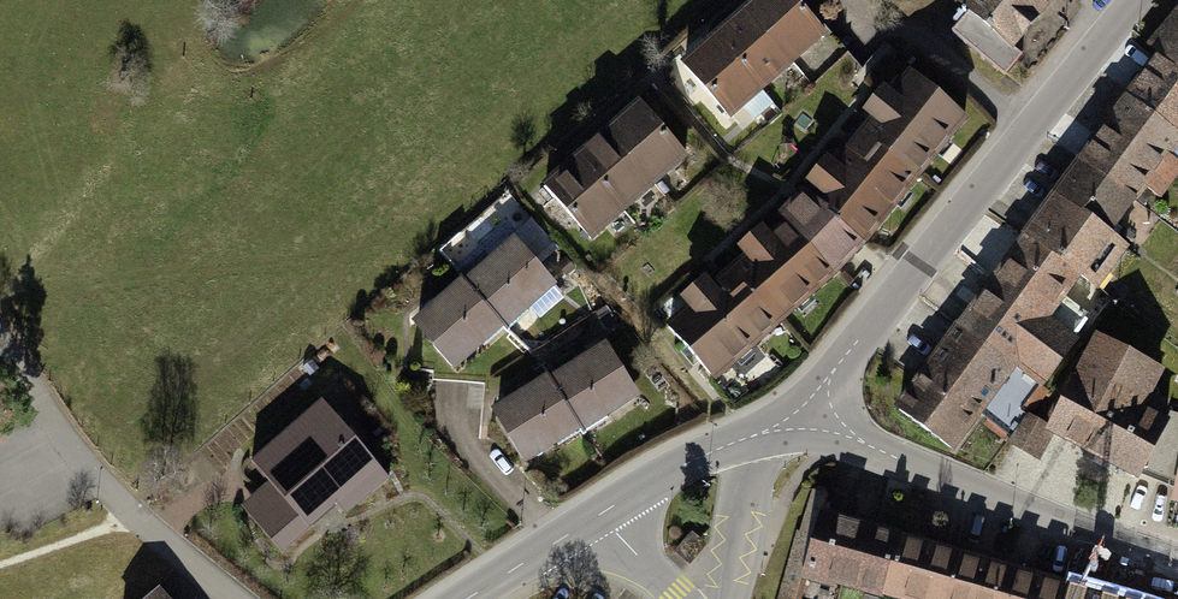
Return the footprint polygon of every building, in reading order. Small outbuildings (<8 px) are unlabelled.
[(793,0),(759,0),(747,11),(792,62),(823,35),(793,0)] [(964,8),(970,13),(953,33),(1006,76),(1024,55),(1013,45),(1051,0),(971,0),(964,8)] [(792,62),(747,11),(716,38),(761,89),(792,62)] [(1162,55),(1177,67),(1177,37),(1162,55)] [(761,89),(716,38),(685,66),(730,117),(748,101),(761,89)] [(1162,55),(1116,119),(1166,155),(1177,139),(1177,67),(1162,55)] [(964,118),(912,75),(870,127),(871,128),(854,150),(852,149),(836,170),(887,213),(964,118)] [(640,104),(608,132),(654,183),(685,156),(640,104)] [(1116,119),(1084,163),(1133,200),(1144,186),(1160,199),(1177,174),(1177,163),(1166,155),(1116,119)] [(608,132),(577,159),(622,211),(654,183),(608,132)] [(577,159),(545,187),(591,238),(622,211),(577,159)] [(1133,200),(1084,163),(1027,238),(1079,275),(1089,282),(1100,267),(1107,272),(1125,246),(1108,234),(1133,200)] [(866,240),(887,213),(836,170),(812,198),(788,223),(763,245),(809,295),(834,272),(866,240)] [(1079,275),(1027,238),(960,327),(1039,385),(1073,339),(1068,336),(1083,317),(1060,299),(1079,275)] [(533,265),(514,243),(469,283),(466,281),(464,283),(505,329),(507,332),(530,312),(525,306),(529,303),(523,297),(540,282),(528,269),(533,265)] [(715,378),(809,295),(763,245),(741,264),(743,266),(722,285),(720,283),(670,328),(715,378)] [(505,329),(464,283),(418,322),(438,345),(443,339),(454,352),(470,338),(477,345),(480,342),(485,346),(505,329)] [(1039,385),(960,327),(899,410),(951,448),(983,405),(1010,425),(1039,385)] [(606,348),(552,381),(583,431),(585,434),(609,419),(606,413),(610,410),(605,402),(623,391),(614,377),(621,372),(606,348)] [(1097,453),(1143,363),(1134,358),(1128,368),(1091,349),(1050,429),(1097,453)] [(1166,423),(1138,408),(1158,371),(1143,363),(1097,453),(1139,476),(1166,423)] [(583,431),(552,381),(550,378),(497,411),(513,436),(520,432),(529,446),(547,435),(552,443),(556,440),(559,445),(583,431)] [(389,477),(322,400),(251,462),(269,482),(241,506),(282,553),(312,527),(302,515),(336,485),(354,507),(389,477)] [(1036,459),(1044,445),(1039,441),(1036,436),(1034,429),(1036,423),(1028,416),(1009,442),(1036,459)] [(899,537),(882,533),(885,525),(848,514),(845,522),(822,516),(828,495),(813,491),(802,533),(799,532),(781,598),(838,598),(843,582),(884,594),(899,537)] [(960,554),(899,537),(884,594),(901,598),(947,598),(960,554)] [(1067,585),(960,554),(947,598),(1063,598),(1067,585)] [(1067,585),(1063,598),(1115,598),(1067,585)]
